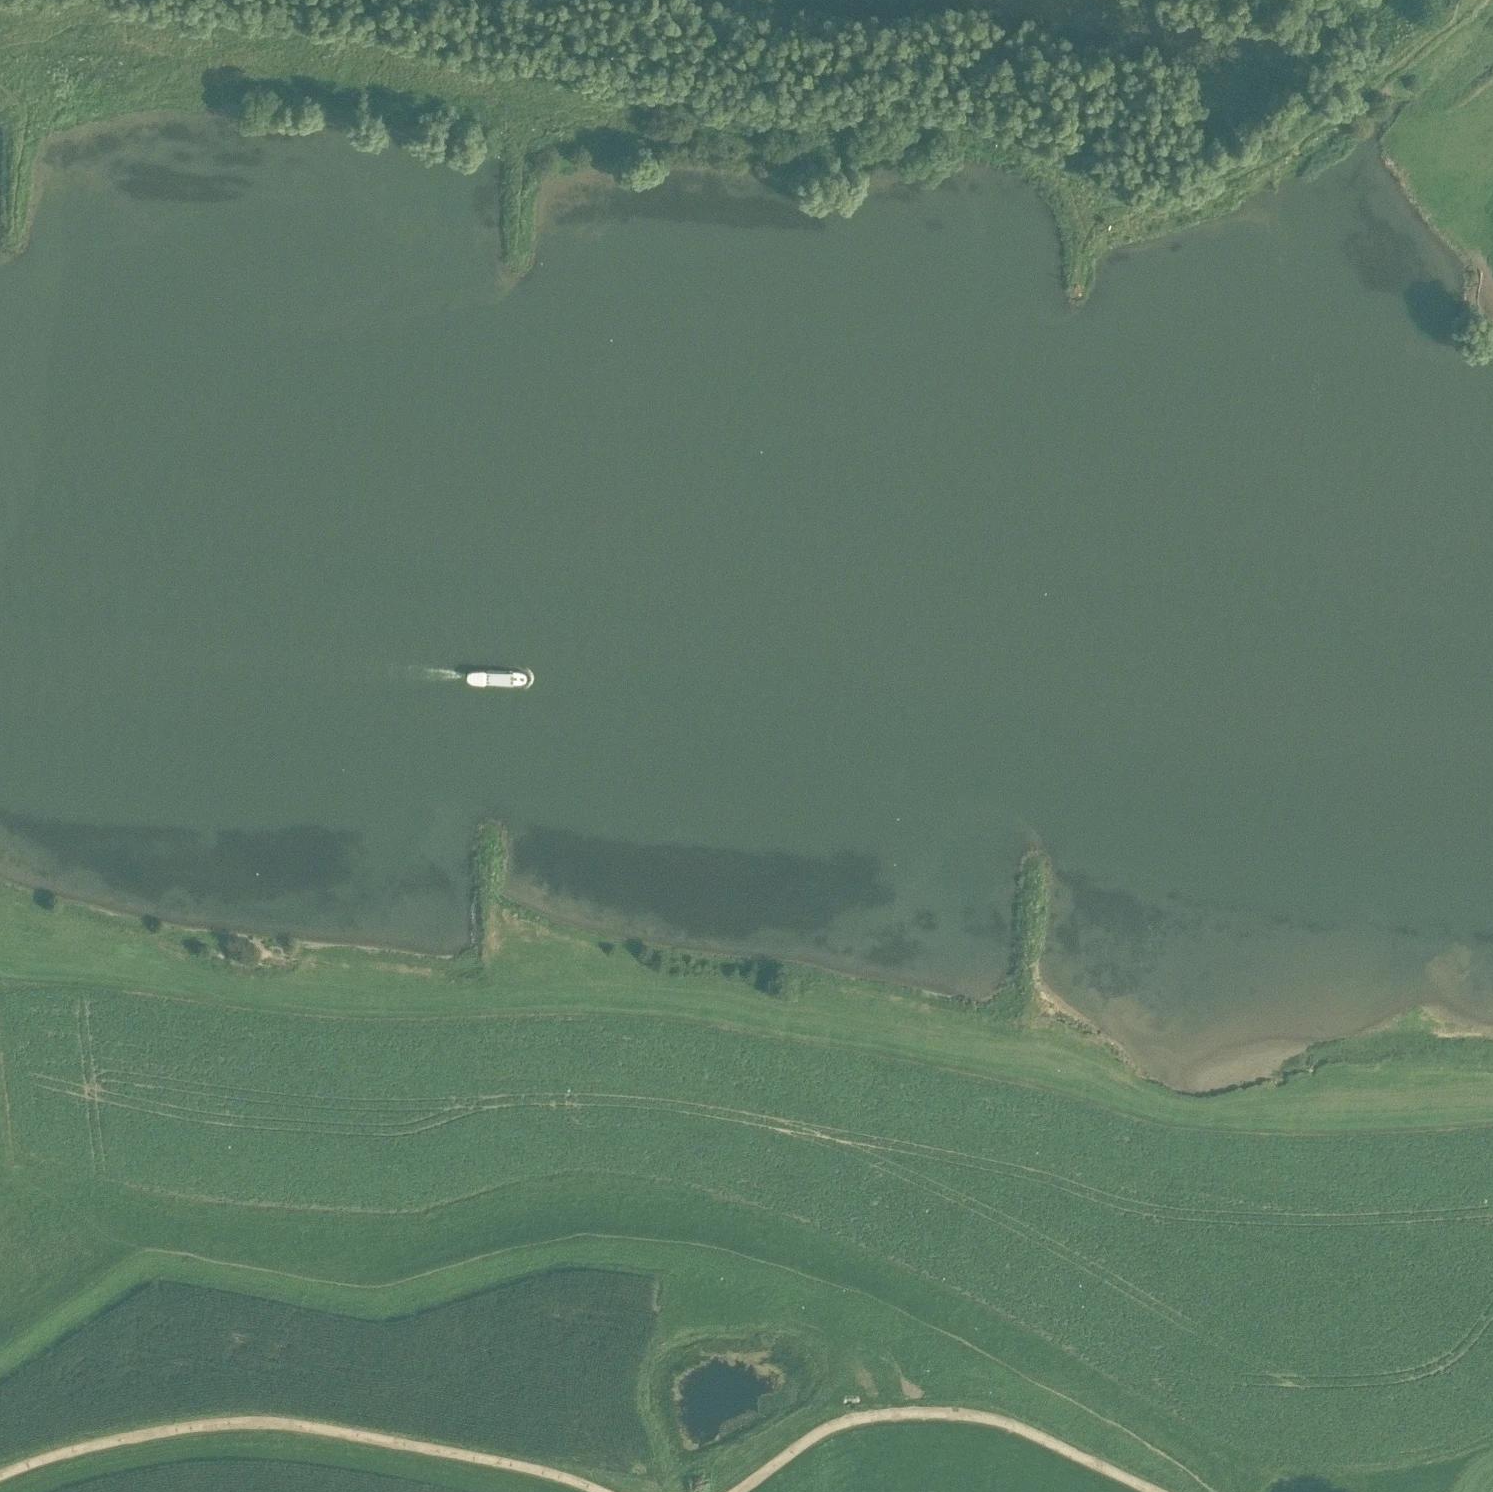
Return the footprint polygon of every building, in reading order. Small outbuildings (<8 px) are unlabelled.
[(528,959),(528,949),(509,950),(509,959),(528,959)]
